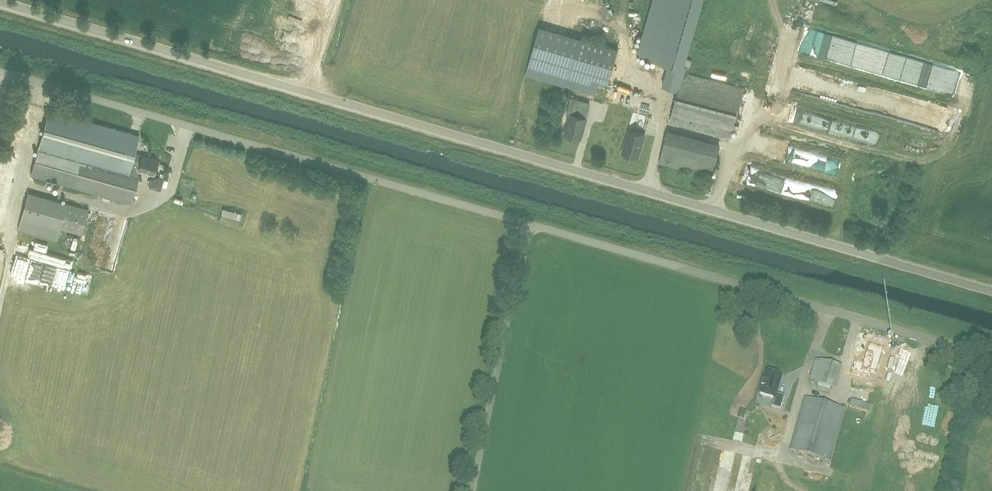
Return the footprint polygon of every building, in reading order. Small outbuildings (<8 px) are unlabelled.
[(637,53),(670,63),(664,86),(677,90),(703,0),(652,0),(637,53)] [(738,15),(739,6),(731,5),(730,15),(738,15)] [(559,85),(597,93),(601,77),(607,78),(612,55),(576,47),(575,53),(570,52),(568,60),(560,59),(557,77),(561,78),(559,85)] [(670,121),(731,137),(744,87),(691,74),(688,86),(682,85),(681,89),(678,89),(670,121)] [(565,135),(580,139),(586,118),(588,110),(569,104),(567,113),(571,114),(565,135)] [(126,132),(49,110),(31,175),(132,203),(139,175),(137,175),(139,168),(147,171),(155,173),(159,160),(143,155),(142,157),(134,155),(140,135),(126,132)] [(645,134),(629,130),(623,153),(638,157),(645,134)] [(712,176),(720,149),(667,135),(659,162),(712,176)] [(14,176),(19,156),(0,152),(0,172),(14,176)] [(21,218),(61,229),(82,235),(89,209),(68,203),(28,192),(21,218)] [(241,214),(224,209),(222,215),(239,220),(241,214)] [(29,232),(25,243),(31,245),(34,234),(29,232)] [(42,258),(40,269),(58,272),(59,261),(42,258)] [(855,359),(851,373),(868,378),(870,371),(877,373),(884,348),(869,343),(864,362),(855,359)] [(772,406),(781,409),(785,396),(776,393),(781,376),(766,372),(760,394),(774,398),(772,406)] [(832,391),(832,381),(820,381),(820,391),(832,391)] [(790,449),(831,461),(846,409),(805,397),(790,449)] [(744,419),(746,411),(740,409),(738,417),(744,419)]
